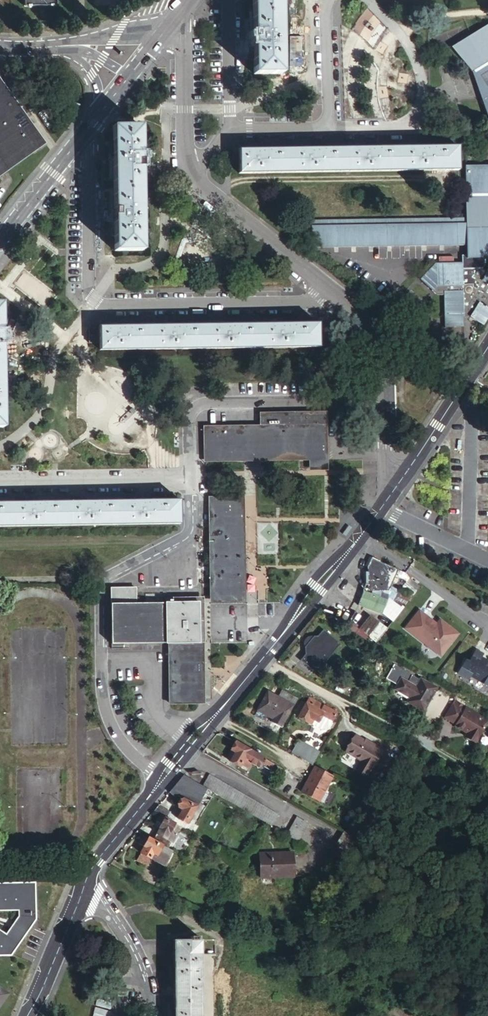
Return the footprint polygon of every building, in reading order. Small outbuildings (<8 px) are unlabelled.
[(26,1),(23,1),(23,10),(56,9),(56,1),(53,1),(53,0),(26,0),(26,1)] [(254,75),(282,75),(281,0),(252,0),(254,75)] [(471,36),(451,47),(472,72),(472,74),(487,118),(487,26),(471,36)] [(45,143),(0,79),(0,176),(45,143)] [(141,126),(113,126),(115,235),(115,252),(143,251),(141,126)] [(430,147),(239,150),(240,174),(459,170),(458,146),(430,147)] [(312,247),(467,245),(467,256),(467,259),(484,259),(487,258),(487,166),(465,167),(466,219),(312,221),(312,247)] [(467,256),(459,256),(459,265),(433,265),(420,280),(438,295),(445,295),(445,291),(463,291),(463,317),(469,317),(482,326),(487,318),(487,272),(486,273),(480,269),(484,263),(484,259),(467,259),(467,256)] [(445,291),(445,295),(446,328),(463,328),(463,317),(463,291),(445,291)] [(100,326),(100,330),(101,346),(101,352),(319,348),(319,323),(100,326)] [(101,346),(100,330),(90,330),(90,346),(101,346)] [(265,413),(265,426),(324,425),(323,412),(265,413)] [(315,465),(324,465),(324,455),(324,425),(265,426),(265,455),(315,455),(315,465)] [(204,427),(204,456),(245,456),(244,426),(204,427)] [(244,426),(245,456),(265,455),(265,426),(244,426)] [(204,456),(204,463),(309,461),(309,465),(315,465),(315,455),(265,455),(245,456),(204,456)] [(210,498),(211,597),(240,597),(239,498),(210,498)] [(211,597),(211,603),(246,603),(245,498),(239,498),(240,597),(211,597)] [(0,503),(0,528),(180,527),(180,512),(179,502),(0,503)] [(398,573),(374,560),(370,568),(367,568),(368,587),(371,587),(371,593),(388,595),(389,595),(391,589),(398,573)] [(420,587),(410,580),(406,586),(417,593),(420,587)] [(113,643),(170,643),(199,643),(198,602),(137,602),(137,588),(111,588),(113,643)] [(389,595),(388,595),(388,599),(395,599),(391,605),(402,612),(412,598),(402,594),(398,593),(391,589),(389,595)] [(363,593),(357,608),(381,617),(387,602),(363,593)] [(483,597),(476,609),(487,616),(487,615),(487,599),(483,597)] [(431,620),(420,611),(406,629),(441,656),(458,634),(440,620),(437,625),(435,628),(428,623),(431,620)] [(358,630),(375,642),(386,631),(368,618),(358,630)] [(435,628),(437,625),(431,620),(428,623),(435,628)] [(323,630),(297,658),(314,673),(340,645),(323,630)] [(199,643),(170,643),(170,704),(199,703),(199,643)] [(458,676),(487,693),(487,660),(473,651),(458,676)] [(385,681),(398,688),(402,680),(408,684),(412,677),(394,666),(385,681)] [(423,712),(437,689),(421,680),(420,682),(412,677),(408,684),(402,680),(398,688),(396,691),(410,699),(416,703),(414,707),(423,712)] [(268,692),(257,711),(273,720),(271,723),(281,728),(297,698),(282,690),(278,697),(268,692)] [(310,698),(306,705),(311,707),(315,701),(310,698)] [(336,713),(315,701),(311,707),(306,705),(298,719),(306,723),(307,722),(309,718),(314,721),(318,723),(322,716),(332,721),(336,713)] [(466,709),(455,702),(453,704),(464,711),(465,709),(466,710),(466,709)] [(464,711),(453,704),(445,719),(456,725),(455,727),(468,734),(467,736),(468,739),(473,743),(477,742),(487,722),(466,710),(465,709),(464,711)] [(354,736),(345,753),(362,762),(358,769),(368,775),(372,767),(373,768),(383,750),(373,745),(372,746),(354,736)] [(301,741),(294,754),(307,761),(313,748),(301,741)] [(275,764),(237,742),(232,750),(234,751),(230,756),(234,758),(232,762),(248,771),(250,769),(256,773),(260,767),(262,768),(265,763),(273,767),(275,764)] [(307,761),(313,764),(320,751),(313,748),(307,761)] [(334,776),(317,766),(303,792),(325,804),(330,795),(325,793),(334,776)] [(187,777),(184,775),(182,777),(170,792),(177,795),(177,789),(187,777)] [(207,789),(268,824),(272,826),(278,814),(209,775),(203,786),(207,789)] [(207,789),(203,786),(187,777),(177,789),(177,795),(183,799),(198,806),(201,800),(207,789)] [(198,806),(183,799),(179,807),(184,810),(179,818),(188,823),(195,811),(198,806)] [(201,800),(198,806),(195,811),(202,815),(208,804),(201,800)] [(159,805),(153,812),(160,816),(162,817),(166,809),(159,805)] [(162,817),(166,819),(170,812),(166,809),(162,817)] [(178,826),(166,819),(162,817),(160,816),(155,825),(161,828),(154,840),(167,848),(171,842),(173,843),(177,837),(171,833),(173,829),(176,830),(178,826)] [(296,818),(286,835),(298,841),(308,825),(296,818)] [(149,838),(145,836),(141,844),(144,846),(149,838)] [(167,848),(154,840),(149,838),(144,846),(145,847),(141,854),(164,866),(172,851),(167,848)] [(292,853),(259,854),(260,874),(278,874),(278,878),(293,878),(292,853)] [(11,955),(35,920),(34,883),(0,883),(0,910),(18,910),(19,916),(6,934),(0,930),(0,956),(11,955)] [(174,941),(174,1015),(202,1015),(202,941),(199,941),(199,938),(189,938),(189,941),(174,941)] [(0,988),(0,1005),(8,994),(0,988)]
